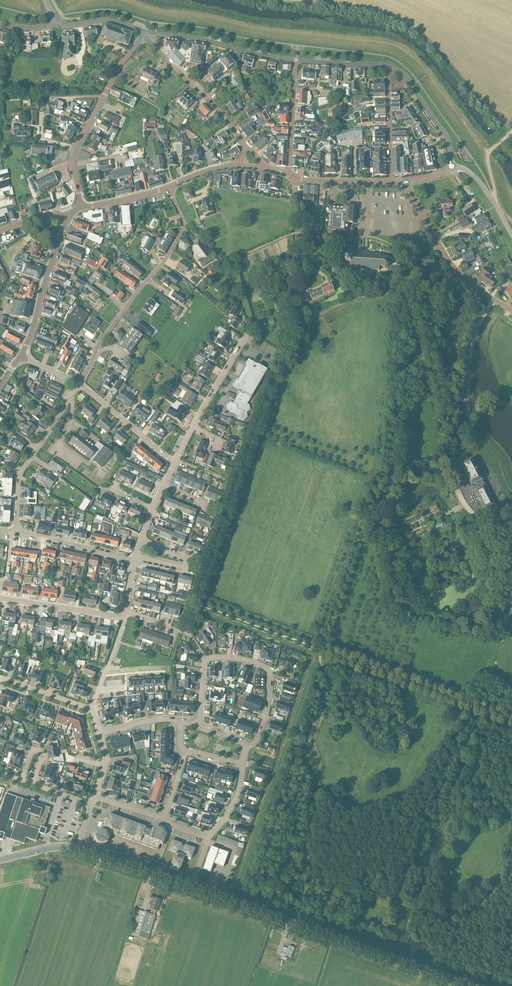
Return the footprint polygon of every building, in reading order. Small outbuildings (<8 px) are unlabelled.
[(105,39),(128,47),(132,33),(107,25),(106,27),(105,26),(102,36),(105,37),(105,39)] [(85,38),(97,35),(96,27),(84,29),(85,38)] [(42,35),(42,44),(52,44),(52,35),(47,35),(42,35)] [(62,44),(63,43),(63,55),(74,55),(73,43),(74,43),(74,35),(62,35),(62,44)] [(30,45),(31,39),(21,37),(20,44),(30,45)] [(178,42),(166,41),(166,48),(171,49),(170,51),(177,52),(178,42)] [(169,57),(179,67),(183,62),(190,63),(203,65),(205,45),(193,43),(192,49),(190,49),(189,43),(182,42),(180,48),(178,52),(174,52),(169,57)] [(227,55),(209,69),(212,73),(210,76),(214,82),(235,65),(234,64),(236,63),(233,60),(232,61),(227,55)] [(243,69),(249,70),(250,67),(252,68),(252,67),(253,65),(254,58),(243,56),(242,62),(245,63),(243,69)] [(268,71),(270,72),(271,70),(275,70),(277,63),(269,61),(267,69),(268,69),(268,71)] [(286,71),(285,78),(290,78),(290,70),(291,70),(291,63),(283,63),(282,70),(286,71)] [(318,72),(317,77),(329,78),(329,77),(330,68),(321,67),(321,72),(320,73),(318,72)] [(341,67),(331,67),(330,82),(335,82),(341,82),(341,67)] [(152,84),(157,86),(160,79),(155,77),(157,74),(153,72),(153,73),(144,69),(140,76),(152,82),(152,84)] [(303,71),(303,79),(307,79),(315,80),(315,77),(317,77),(318,72),(315,72),(309,72),(309,71),(303,71)] [(368,83),(368,91),(371,91),(371,89),(374,89),(374,90),(385,90),(385,80),(374,81),(374,85),(371,85),(371,83),(368,83)] [(43,83),(44,91),(59,91),(59,83),(43,83)] [(116,97),(112,104),(118,107),(116,113),(125,117),(128,111),(131,104),(132,102),(138,105),(141,101),(125,91),(122,96),(123,97),(122,100),(116,97)] [(391,91),(392,101),(400,100),(400,95),(397,95),(397,91),(391,91)] [(187,108),(194,102),(183,93),(177,99),(187,108)] [(351,98),(353,106),(369,102),(368,95),(359,97),(359,96),(351,98)] [(365,106),(366,109),(375,107),(386,107),(385,100),(373,100),(374,104),(365,106)] [(226,106),(232,115),(243,108),(240,102),(236,105),(234,101),(226,106)] [(71,112),(84,119),(87,114),(77,108),(78,106),(72,103),(70,108),(68,107),(66,111),(70,112),(71,112)] [(204,116),(205,117),(211,111),(205,104),(199,109),(199,110),(197,112),(202,118),(203,117),(204,116)] [(288,112),(289,104),(279,104),(279,112),(288,112)] [(245,111),(248,118),(261,111),(259,107),(257,108),(255,105),(249,108),(249,109),(245,111)] [(396,114),(397,120),(409,117),(409,118),(413,115),(408,107),(404,110),(403,109),(400,111),(400,113),(396,114)] [(166,109),(162,116),(167,119),(170,112),(166,109)] [(262,117),(265,122),(270,119),(265,110),(260,113),(262,117)] [(354,114),(356,120),(361,118),(361,117),(369,117),(369,113),(362,114),(361,111),(359,112),(354,114)] [(28,112),(28,117),(32,117),(32,123),(37,122),(37,112),(28,112)] [(68,117),(82,123),(84,119),(71,112),(68,117)] [(120,119),(107,113),(104,118),(117,124),(120,119)] [(307,119),(309,119),(309,122),(316,123),(314,115),(311,115),(296,115),(295,119),(303,120),(304,117),(307,117),(307,119)] [(242,131),(249,125),(257,120),(255,116),(250,119),(247,121),(245,122),(239,127),(242,131)] [(277,123),(288,124),(288,116),(279,116),(279,120),(277,120),(277,123)] [(407,127),(420,123),(415,116),(404,120),(407,127)] [(32,117),(28,117),(28,127),(37,126),(37,122),(32,123),(32,117)] [(76,128),(70,125),(68,128),(66,127),(66,126),(66,125),(66,124),(67,124),(70,119),(59,118),(61,122),(61,123),(60,123),(60,124),(59,125),(59,126),(60,126),(60,127),(60,128),(61,128),(61,129),(73,135),(75,132),(76,130),(76,128)] [(155,130),(156,121),(150,121),(149,123),(146,123),(146,129),(155,130)] [(106,132),(108,130),(110,131),(112,128),(102,123),(99,128),(106,132)] [(243,132),(247,137),(254,131),(251,128),(255,125),(254,123),(249,126),(243,132)] [(272,123),(266,123),(270,132),(272,132),(272,133),(276,133),(278,134),(285,134),(287,134),(288,129),(273,128),(274,124),(272,123)] [(417,139),(428,137),(422,125),(412,128),(417,139)] [(360,127),(334,134),(336,141),(362,134),(360,127)] [(375,133),(376,137),(385,137),(385,131),(379,131),(379,127),(372,128),(372,133),(375,133)] [(22,129),(21,129),(21,142),(31,142),(31,135),(31,133),(30,129),(22,129)] [(72,138),(73,135),(61,129),(60,131),(65,134),(64,137),(70,141),(71,140),(72,138)] [(221,147),(222,149),(227,146),(225,143),(227,142),(224,138),(227,136),(224,131),(217,136),(217,137),(214,139),(216,142),(219,140),(223,145),(221,147)] [(253,145),(254,145),(264,137),(265,136),(262,132),(258,136),(256,134),(249,140),(253,145)] [(392,135),(393,141),(409,141),(409,133),(407,133),(407,135),(392,135)] [(187,138),(189,137),(189,134),(181,137),(182,152),(184,152),(185,157),(193,155),(195,163),(196,163),(196,164),(197,164),(199,163),(200,163),(199,162),(203,162),(202,159),(204,158),(203,154),(201,155),(200,149),(193,151),(192,150),(190,150),(189,147),(189,146),(188,140),(187,138)] [(104,147),(101,145),(102,144),(99,143),(101,139),(95,136),(92,142),(95,144),(98,145),(100,147),(100,149),(102,150),(103,148),(104,147)] [(324,137),(334,146),(336,143),(332,139),(328,136),(324,137)] [(203,141),(206,147),(209,145),(208,143),(213,140),(211,137),(206,140),(205,139),(203,141)] [(254,146),(258,151),(265,145),(265,146),(266,145),(265,144),(266,144),(266,145),(269,142),(264,137),(254,145),(254,146)] [(385,137),(376,137),(376,142),(373,142),(373,148),(381,147),(381,144),(386,144),(385,137)] [(416,145),(413,146),(415,156),(418,155),(419,160),(413,161),(415,173),(424,172),(425,172),(421,150),(421,145),(420,144),(419,144),(418,140),(415,141),(416,145)] [(89,148),(95,151),(96,148),(100,149),(100,147),(98,145),(95,144),(92,142),(89,148)] [(125,148),(128,148),(128,151),(139,150),(138,143),(125,145),(125,148)] [(281,155),(286,155),(286,153),(287,143),(278,143),(277,148),(281,148),(280,153),(281,153),(281,155)] [(32,144),(31,155),(48,157),(48,154),(52,154),(53,147),(32,144)] [(165,170),(163,156),(157,157),(155,145),(151,146),(153,158),(149,159),(150,162),(149,162),(150,169),(155,168),(155,171),(165,170)] [(392,149),(394,175),(401,174),(400,159),(401,159),(400,152),(400,149),(400,148),(400,145),(393,146),(393,149),(392,149)] [(268,160),(275,150),(270,146),(263,156),(265,158),(267,160),(267,159),(268,160)] [(232,157),(239,152),(236,147),(232,150),(230,152),(229,153),(222,154),(223,159),(232,157)] [(432,147),(421,150),(425,172),(437,170),(432,147)] [(169,158),(170,166),(176,165),(175,157),(174,157),(174,155),(180,155),(179,150),(175,150),(176,153),(174,153),(170,153),(171,158),(169,158)] [(214,159),(215,160),(217,159),(217,158),(214,150),(205,153),(207,159),(211,157),(212,160),(214,159)] [(386,151),(373,152),(374,176),(387,175),(386,151)] [(407,159),(412,158),(412,156),(404,156),(404,159),(401,159),(400,159),(401,174),(413,173),(412,167),(408,168),(407,159)] [(307,163),(309,157),(299,157),(299,158),(293,157),(292,167),(298,168),(298,163),(304,163),(307,163)] [(351,176),(352,157),(343,157),(342,176),(351,176)] [(335,158),(325,158),(325,168),(324,174),(336,174),(336,168),(335,168),(335,158)] [(86,178),(88,185),(94,184),(94,182),(100,181),(99,172),(104,171),(105,177),(110,176),(112,181),(132,175),(130,167),(134,166),(133,160),(125,162),(126,168),(110,172),(110,170),(112,170),(111,161),(97,163),(86,165),(88,178),(86,178)] [(307,172),(318,174),(320,166),(317,165),(318,162),(310,160),(310,164),(309,164),(307,172)] [(58,182),(53,173),(35,182),(40,191),(58,182)] [(232,177),(231,186),(240,187),(241,174),(235,173),(234,177),(232,177)] [(145,190),(142,179),(141,174),(139,174),(140,179),(133,181),(134,184),(136,192),(145,190)] [(247,188),(252,189),(253,182),(249,181),(249,175),(242,174),(242,182),(241,181),(241,186),(247,187),(247,188)] [(154,181),(156,187),(163,184),(160,177),(157,178),(157,179),(154,181)] [(265,192),(265,193),(266,193),(267,193),(267,192),(268,192),(268,191),(269,191),(270,184),(266,183),(267,178),(261,177),(260,182),(257,181),(255,189),(259,189),(264,190),(264,191),(264,192),(265,192)] [(273,192),(278,193),(280,181),(272,179),(269,189),(269,193),(273,194),(273,192)] [(1,190),(10,187),(8,180),(0,182),(0,187),(1,190)] [(131,193),(130,187),(128,181),(124,182),(126,188),(123,189),(122,189),(117,190),(118,196),(131,193)] [(150,189),(156,187),(154,181),(148,183),(150,189)] [(56,194),(59,207),(65,206),(63,199),(70,194),(65,186),(63,184),(54,188),(56,194)] [(318,186),(303,185),(302,204),(309,204),(309,207),(317,208),(318,186)] [(186,201),(187,201),(191,199),(193,198),(194,198),(194,197),(192,192),(191,191),(190,191),(189,191),(186,192),(184,193),(183,193),(183,194),(185,199),(186,200),(186,201)] [(39,204),(41,212),(53,209),(51,203),(52,203),(52,204),(56,202),(54,193),(49,194),(51,201),(39,204)] [(201,208),(204,215),(213,211),(211,206),(212,205),(209,197),(202,200),(205,206),(201,208)] [(443,208),(444,217),(448,217),(448,213),(452,212),(452,207),(453,207),(452,202),(450,202),(449,199),(441,200),(442,203),(441,203),(442,208),(443,208)] [(466,217),(475,211),(471,204),(462,210),(466,217)] [(8,212),(11,221),(16,220),(15,214),(20,212),(20,214),(26,212),(25,210),(20,212),(19,207),(18,205),(13,207),(13,209),(7,210),(8,212)] [(328,232),(348,233),(348,223),(353,223),(354,207),(344,206),(344,208),(330,207),(328,232)] [(118,223),(118,233),(129,232),(132,230),(131,225),(132,225),(130,207),(120,208),(121,223),(118,223)] [(113,232),(118,233),(118,223),(116,209),(110,209),(110,218),(109,218),(109,222),(106,223),(106,214),(103,214),(104,221),(104,227),(106,227),(106,229),(113,232)] [(482,215),(481,213),(482,212),(480,209),(475,213),(476,216),(477,217),(474,218),(478,225),(488,220),(485,213),(482,215)] [(88,212),(88,213),(83,214),(84,218),(96,223),(98,222),(103,221),(102,214),(102,210),(93,212),(92,211),(88,212)] [(147,224),(154,227),(157,221),(150,217),(147,224)] [(459,223),(462,229),(470,225),(467,219),(466,220),(465,220),(459,223)] [(73,227),(87,232),(89,226),(83,223),(75,220),(73,227)] [(477,233),(482,231),(483,231),(487,229),(486,229),(491,226),(488,221),(480,225),(480,224),(474,227),(477,233)] [(23,229),(27,235),(31,232),(26,226),(23,229)] [(16,236),(15,231),(0,235),(0,244),(7,242),(10,241),(9,238),(16,236)] [(163,241),(170,244),(175,235),(169,231),(163,241)] [(80,243),(82,238),(70,233),(68,239),(80,243)] [(87,239),(101,244),(103,239),(100,238),(89,233),(87,239)] [(491,235),(486,237),(490,245),(494,243),(491,235)] [(146,237),(141,247),(143,248),(148,251),(154,241),(149,238),(147,238),(146,237)] [(183,239),(179,248),(190,252),(193,243),(183,239)] [(198,262),(202,267),(211,261),(212,261),(216,257),(210,249),(208,250),(199,239),(196,241),(199,246),(193,251),(200,261),(198,262)] [(164,254),(170,244),(163,241),(158,250),(164,254)] [(457,245),(450,248),(454,256),(460,254),(460,253),(461,253),(462,254),(466,263),(466,264),(471,262),(472,261),(476,259),(471,250),(466,253),(464,250),(466,249),(464,243),(457,246),(457,245)] [(86,264),(95,268),(98,263),(89,259),(90,257),(90,256),(84,254),(85,253),(66,245),(63,254),(81,261),(81,262),(86,264)] [(32,256),(40,258),(42,251),(43,249),(43,248),(35,246),(32,256)] [(351,269),(379,270),(379,267),(384,267),(384,268),(385,268),(385,267),(387,267),(388,267),(388,266),(389,265),(390,265),(390,264),(389,264),(390,262),(390,261),(389,261),(388,260),(389,259),(388,258),(388,259),(386,259),(386,258),(385,258),(385,259),(380,258),(380,255),(367,254),(367,251),(363,251),(363,253),(352,253),(351,257),(351,256),(350,256),(350,257),(346,257),(346,263),(351,263),(351,264),(350,264),(350,265),(351,265),(351,269)] [(16,271),(38,279),(42,270),(29,266),(31,262),(27,260),(29,255),(24,254),(21,254),(16,271)] [(60,261),(68,265),(68,264),(71,263),(74,265),(76,260),(69,257),(68,258),(62,256),(60,261)] [(472,261),(471,262),(472,264),(477,261),(480,266),(485,263),(483,259),(482,256),(476,259),(472,261)] [(428,273),(437,274),(437,267),(435,267),(434,267),(435,258),(423,257),(422,266),(428,267),(428,266),(429,266),(428,273)] [(102,258),(98,265),(106,271),(111,263),(102,258)] [(133,274),(139,278),(144,273),(137,268),(127,260),(123,265),(129,270),(129,271),(133,274)] [(175,269),(181,273),(183,270),(186,273),(190,267),(181,260),(175,269)] [(466,263),(459,267),(463,273),(469,268),(468,266),(466,264),(466,263)] [(75,271),(77,268),(72,266),(70,269),(68,268),(66,272),(73,275),(74,273),(76,274),(77,272),(75,271)] [(486,283),(491,287),(497,280),(489,275),(492,272),(486,267),(482,274),(485,276),(482,281),(485,284),(486,283)] [(114,275),(133,288),(137,282),(129,276),(119,269),(114,275)] [(90,286),(94,280),(100,285),(102,282),(101,281),(103,277),(95,271),(87,282),(86,283),(87,283),(90,286)] [(64,274),(64,275),(56,272),(53,279),(64,282),(63,285),(72,289),(72,288),(69,286),(71,282),(67,281),(68,280),(67,279),(66,278),(67,275),(64,274)] [(165,280),(163,283),(169,287),(171,284),(175,286),(179,280),(175,277),(169,273),(165,280)] [(193,276),(190,279),(195,284),(198,281),(193,276)] [(87,282),(78,278),(76,282),(80,284),(77,291),(79,291),(80,292),(84,286),(86,283),(87,282)] [(115,298),(120,302),(124,295),(119,292),(118,294),(115,291),(117,288),(109,282),(103,290),(111,296),(113,294),(116,297),(115,298)] [(313,301),(335,291),(332,284),(310,294),(313,301)] [(19,288),(34,293),(36,287),(29,285),(28,288),(20,286),(19,288)] [(59,296),(62,297),(64,293),(60,292),(61,290),(52,286),(48,293),(58,297),(59,296)] [(158,293),(146,286),(142,292),(154,299),(158,293)] [(33,299),(34,293),(19,288),(18,291),(23,293),(22,294),(15,292),(14,296),(21,298),(22,296),(33,299)] [(72,289),(70,296),(76,298),(79,291),(77,291),(72,289)] [(171,296),(180,302),(182,304),(183,303),(182,303),(185,299),(186,299),(183,297),(176,292),(174,291),(174,292),(171,296)] [(288,297),(288,301),(300,299),(300,295),(298,296),(298,293),(292,293),(291,292),(287,292),(288,297)] [(150,299),(143,310),(147,313),(149,314),(152,309),(154,310),(158,305),(150,299)] [(12,308),(29,312),(31,304),(22,303),(22,302),(14,300),(12,308)] [(56,311),(58,312),(59,311),(58,309),(59,305),(59,304),(70,309),(72,305),(64,302),(61,300),(59,300),(57,304),(48,301),(46,307),(54,310),(56,311)] [(168,310),(173,312),(177,305),(172,302),(168,310)] [(89,315),(75,306),(62,328),(75,336),(89,315)] [(229,325),(235,329),(238,323),(239,324),(241,321),(236,318),(240,311),(232,306),(228,314),(233,317),(231,319),(232,320),(229,325)] [(42,313),(54,317),(56,311),(54,310),(53,311),(44,307),(42,313)] [(178,307),(173,314),(177,317),(182,310),(178,307)] [(19,317),(27,318),(29,312),(12,308),(10,315),(19,317)] [(98,327),(101,322),(95,318),(90,325),(87,324),(84,329),(87,330),(86,332),(87,332),(87,331),(93,334),(97,328),(98,329),(99,328),(98,327)] [(16,330),(24,333),(26,326),(15,322),(15,321),(10,319),(8,326),(13,328),(14,326),(17,327),(16,330)] [(136,327),(150,336),(153,332),(140,322),(136,327)] [(1,337),(2,337),(5,338),(6,337),(19,344),(21,338),(7,331),(6,331),(5,330),(6,329),(4,327),(0,325),(0,338),(1,337)] [(136,350),(134,348),(143,336),(131,327),(118,345),(129,354),(132,356),(136,350)] [(219,327),(217,330),(220,332),(220,333),(220,335),(218,339),(216,339),(215,342),(216,344),(222,347),(222,346),(224,348),(231,338),(228,336),(230,333),(219,327)] [(41,330),(40,333),(39,333),(37,338),(51,343),(55,345),(57,340),(57,339),(52,337),(51,338),(48,336),(46,336),(47,332),(44,331),(41,330)] [(114,340),(120,341),(123,335),(119,330),(113,333),(114,340)] [(68,337),(63,347),(67,349),(72,339),(68,337)] [(45,353),(51,355),(53,350),(51,349),(53,345),(44,342),(45,341),(37,338),(35,344),(42,347),(46,348),(45,353)] [(12,356),(15,351),(3,343),(4,342),(0,339),(0,348),(12,356)] [(78,351),(86,355),(89,350),(81,346),(78,351)] [(215,364),(222,353),(214,348),(208,359),(215,364)] [(65,366),(71,353),(65,350),(59,363),(65,366)] [(70,369),(78,372),(84,359),(83,359),(86,355),(79,352),(77,356),(76,356),(70,369)] [(205,360),(198,356),(195,360),(202,365),(205,360)] [(126,357),(122,364),(112,358),(108,365),(125,376),(132,366),(130,365),(133,360),(130,358),(130,359),(126,357)] [(237,418),(244,421),(247,418),(246,413),(250,410),(249,405),(247,404),(251,397),(266,370),(248,359),(245,364),(247,365),(239,381),(237,380),(233,387),(239,390),(235,400),(236,401),(232,403),(230,403),(226,406),(227,410),(236,414),(237,418)] [(207,378),(213,368),(205,363),(199,374),(207,378)] [(29,377),(36,380),(39,373),(35,371),(35,370),(28,367),(26,372),(30,374),(29,377)] [(187,373),(193,377),(195,373),(189,370),(187,369),(187,368),(185,367),(183,370),(186,371),(186,372),(187,373)] [(117,381),(110,376),(104,385),(110,390),(112,387),(113,388),(118,392),(124,383),(119,379),(117,382),(116,381),(117,381)] [(199,392),(205,382),(197,377),(191,388),(199,392)] [(29,392),(32,381),(26,379),(22,389),(29,392)] [(174,384),(179,387),(186,391),(188,388),(176,381),(174,384)] [(57,399),(62,388),(52,383),(47,394),(57,399)] [(6,399),(8,401),(11,396),(2,391),(0,394),(0,396),(3,398),(3,399),(5,400),(6,399)] [(40,400),(43,394),(37,391),(35,397),(40,400)] [(124,405),(128,407),(135,398),(131,395),(130,396),(122,391),(117,398),(125,403),(124,405)] [(190,407),(196,396),(188,391),(182,402),(190,407)] [(5,407),(8,409),(11,405),(4,401),(2,405),(6,407),(5,407)] [(169,415),(180,421),(182,417),(183,418),(187,411),(182,408),(184,405),(177,401),(176,404),(175,404),(172,408),(173,409),(169,415)] [(150,413),(139,405),(139,404),(136,402),(132,409),(135,411),(133,413),(144,421),(146,419),(148,421),(149,421),(153,415),(154,412),(152,411),(150,413)] [(88,421),(91,423),(96,417),(93,415),(96,412),(87,405),(82,412),(90,418),(88,421)] [(39,420),(45,411),(38,406),(32,416),(39,420)] [(22,432),(30,437),(36,428),(28,422),(27,423),(24,421),(26,419),(23,416),(17,412),(14,416),(23,422),(20,427),(23,429),(22,432)] [(23,416),(26,419),(29,421),(32,417),(25,413),(23,416)] [(149,431),(155,435),(159,429),(156,427),(158,423),(155,422),(158,418),(154,416),(153,415),(149,421),(151,422),(153,424),(149,431)] [(98,425),(107,432),(113,426),(110,423),(109,423),(103,419),(98,425)] [(215,428),(224,431),(226,426),(217,423),(217,422),(211,420),(209,427),(215,429),(215,428)] [(155,435),(161,439),(166,431),(169,433),(172,427),(169,425),(167,429),(164,427),(162,431),(159,429),(155,435)] [(93,461),(102,468),(113,453),(104,446),(104,447),(98,442),(94,447),(85,440),(89,436),(82,431),(79,435),(77,434),(70,443),(87,456),(87,457),(91,459),(92,458),(94,460),(93,461)] [(116,442),(121,446),(123,444),(128,438),(119,431),(114,437),(118,440),(116,442)] [(106,443),(111,437),(105,433),(101,439),(106,443)] [(24,444),(22,442),(23,440),(15,435),(9,444),(20,451),(24,444)] [(225,452),(231,454),(234,445),(235,446),(237,439),(230,437),(227,443),(228,443),(225,452)] [(195,456),(202,459),(204,453),(207,444),(201,442),(198,451),(197,450),(195,456)] [(133,451),(138,455),(143,449),(138,445),(133,451)] [(138,455),(143,459),(148,453),(143,449),(138,455)] [(12,463),(15,464),(19,456),(11,452),(6,461),(11,464),(12,463)] [(148,463),(153,457),(148,453),(143,459),(142,461),(144,463),(145,461),(148,463)] [(217,457),(218,456),(210,453),(209,456),(206,464),(207,464),(206,466),(213,468),(215,463),(220,465),(220,466),(226,468),(229,461),(223,458),(222,459),(217,457)] [(153,467),(158,462),(153,457),(148,463),(153,467)] [(61,473),(66,466),(54,458),(49,465),(61,473)] [(484,511),(487,516),(498,511),(495,506),(496,506),(486,485),(485,485),(483,480),(472,460),(462,465),(471,485),(467,486),(466,489),(468,493),(470,493),(475,491),(484,511)] [(158,462),(153,467),(158,472),(163,466),(158,462)] [(6,472),(5,472),(5,469),(1,469),(1,473),(2,473),(2,476),(0,476),(0,479),(12,480),(13,474),(6,473),(6,472)] [(39,476),(53,485),(58,478),(54,476),(44,469),(39,476),(37,474),(37,475),(39,476)] [(117,479),(124,482),(128,474),(121,471),(117,479)] [(182,484),(186,475),(179,472),(175,482),(179,484),(180,483),(182,484)] [(130,485),(134,477),(128,474),(124,482),(130,485)] [(39,476),(37,475),(34,478),(44,484),(43,485),(47,488),(47,487),(49,488),(48,490),(46,489),(45,491),(49,494),(52,490),(50,489),(53,485),(39,476)] [(185,487),(189,488),(193,478),(186,475),(182,484),(185,485),(185,487)] [(196,490),(199,481),(193,478),(189,488),(192,490),(193,489),(196,490)] [(136,488),(142,491),(146,483),(140,480),(136,488)] [(198,492),(202,494),(206,484),(199,481),(196,490),(199,491),(198,492)] [(149,494),(153,486),(146,483),(142,491),(149,494)] [(209,498),(212,499),(216,491),(209,488),(205,498),(209,499),(209,498)] [(218,503),(223,493),(216,491),(212,499),(215,501),(215,502),(218,503)] [(99,506),(103,507),(105,504),(110,506),(113,500),(103,495),(100,501),(101,502),(99,506)] [(85,498),(79,507),(84,511),(90,501),(85,498)] [(166,510),(169,511),(170,509),(173,501),(167,499),(164,506),(167,508),(166,510)] [(110,513),(115,515),(117,510),(121,512),(122,510),(125,512),(128,505),(118,501),(115,507),(114,506),(111,511),(110,513)] [(176,511),(179,504),(173,501),(170,509),(176,511)] [(182,513),(185,506),(179,504),(176,511),(182,513)] [(185,506),(182,513),(188,516),(191,509),(185,506)] [(124,521),(127,522),(130,517),(134,518),(135,515),(139,517),(141,511),(133,507),(130,511),(129,511),(127,514),(126,514),(124,518),(125,518),(124,521)] [(108,517),(110,513),(111,511),(107,509),(103,518),(107,519),(108,517)] [(194,518),(197,511),(191,509),(188,516),(194,518)] [(195,523),(202,526),(206,517),(203,516),(204,515),(200,513),(195,523)] [(209,518),(206,517),(202,526),(209,529),(213,519),(210,517),(209,518)] [(57,533),(63,534),(66,521),(63,520),(62,524),(59,523),(57,533)] [(51,532),(53,524),(40,521),(38,529),(51,532)] [(74,537),(80,538),(83,525),(83,521),(81,521),(81,522),(80,522),(79,529),(76,528),(75,530),(74,537)] [(92,529),(100,531),(102,522),(99,522),(99,524),(93,523),(92,529)] [(164,524),(160,523),(158,528),(155,527),(153,534),(159,536),(162,529),(164,524)] [(162,529),(159,536),(165,539),(167,532),(162,529)] [(123,548),(130,550),(131,543),(126,542),(127,536),(128,536),(128,537),(129,537),(130,532),(124,531),(123,537),(121,545),(124,546),(123,548)] [(179,536),(180,534),(174,531),(173,534),(171,541),(177,543),(179,536)] [(167,532),(165,539),(171,541),(173,534),(167,532)] [(98,542),(99,535),(92,534),(91,541),(98,542)] [(186,536),(180,534),(179,536),(177,543),(183,546),(186,536)] [(202,544),(208,546),(210,540),(207,539),(204,537),(199,536),(198,538),(203,540),(202,544)] [(112,538),(110,545),(117,547),(119,540),(112,538)] [(186,549),(192,552),(196,542),(194,541),(193,544),(189,542),(186,549)] [(200,543),(199,543),(196,542),(192,552),(198,554),(201,547),(199,546),(200,543)] [(48,558),(50,551),(43,550),(42,557),(45,558),(44,562),(43,564),(39,563),(37,570),(39,570),(40,569),(41,568),(43,568),(43,570),(45,570),(46,568),(47,563),(48,558)] [(72,565),(72,561),(74,554),(68,552),(66,560),(65,563),(72,565)] [(80,555),(79,562),(85,564),(87,557),(80,555)] [(90,557),(89,565),(89,569),(92,569),(93,566),(95,566),(95,567),(92,581),(96,582),(100,565),(97,564),(98,559),(90,557)] [(98,576),(103,577),(104,574),(105,571),(108,571),(109,570),(109,569),(110,569),(111,562),(104,561),(103,567),(100,567),(99,568),(98,576)] [(113,569),(111,575),(116,576),(117,574),(124,575),(125,569),(123,569),(124,565),(117,564),(116,569),(113,569)] [(150,579),(154,580),(156,572),(149,571),(148,578),(147,578),(147,581),(149,581),(150,579)] [(162,573),(160,581),(166,582),(168,575),(162,573)] [(168,575),(166,582),(173,584),(174,576),(168,575)] [(178,583),(184,585),(186,577),(180,576),(178,583)] [(184,585),(183,588),(186,588),(187,589),(188,586),(190,586),(192,579),(186,577),(184,585)] [(10,592),(17,593),(19,585),(14,585),(14,582),(11,581),(11,584),(10,592)] [(2,591),(10,592),(11,584),(4,583),(2,591)] [(109,605),(116,606),(119,594),(116,593),(117,589),(111,588),(112,586),(104,584),(102,591),(110,593),(110,592),(111,593),(109,605)] [(22,594),(30,595),(31,587),(24,586),(22,594)] [(37,596),(39,588),(31,587),(30,595),(37,596)] [(49,598),(56,599),(58,591),(54,590),(54,587),(51,587),(50,589),(49,598)] [(50,589),(47,589),(43,588),(42,597),(49,598),(50,589)] [(134,607),(140,608),(142,601),(143,596),(144,596),(144,593),(145,593),(146,590),(138,588),(137,592),(140,592),(139,600),(136,599),(134,607)] [(75,602),(76,593),(65,591),(64,600),(75,602)] [(96,605),(97,598),(84,596),(83,603),(96,605)] [(155,600),(154,604),(153,611),(159,613),(161,605),(157,604),(158,600),(155,600)] [(148,602),(146,610),(153,611),(154,604),(148,602)] [(164,613),(168,614),(168,613),(171,614),(173,604),(166,603),(164,613)] [(174,616),(178,617),(181,606),(173,604),(171,614),(174,615),(174,616)] [(17,634),(19,634),(20,631),(20,632),(21,627),(23,627),(24,625),(27,625),(29,616),(25,615),(25,616),(22,616),(21,624),(21,625),(18,625),(17,631),(17,634)] [(39,628),(39,631),(45,632),(46,628),(47,619),(44,618),(43,619),(41,619),(39,628)] [(69,648),(71,648),(72,642),(73,633),(70,633),(72,624),(69,623),(69,622),(66,621),(64,631),(64,635),(70,636),(68,643),(69,644),(69,648)] [(87,651),(90,651),(90,647),(92,636),(89,636),(89,634),(90,626),(87,626),(88,625),(84,624),(83,633),(86,634),(85,637),(89,637),(88,642),(91,642),(90,647),(88,646),(87,651)] [(101,640),(101,636),(103,627),(99,627),(99,628),(97,627),(95,635),(94,635),(94,636),(93,636),(95,637),(95,639),(101,640)] [(139,638),(146,640),(149,631),(142,628),(139,638)] [(202,640),(206,646),(213,642),(211,640),(213,638),(214,637),(209,629),(207,629),(204,630),(205,631),(196,637),(199,642),(202,640)] [(146,640),(153,642),(157,633),(149,631),(146,640)] [(153,642),(161,645),(164,636),(157,633),(153,642)] [(227,646),(229,646),(229,643),(233,643),(233,635),(233,634),(228,634),(228,636),(229,636),(228,638),(220,638),(220,645),(220,649),(227,649),(227,646)] [(168,647),(171,638),(164,636),(161,645),(168,647)] [(235,651),(242,652),(242,650),(250,652),(251,644),(247,643),(247,640),(242,639),(241,642),(243,643),(243,645),(236,644),(235,651)] [(188,643),(184,646),(185,647),(184,654),(187,655),(186,661),(196,662),(197,655),(194,655),(194,654),(192,651),(193,650),(188,643)] [(262,646),(262,645),(256,644),(255,650),(263,651),(261,658),(267,660),(267,661),(270,661),(270,660),(271,661),(272,656),(273,652),(273,651),(265,649),(265,647),(262,646)] [(1,670),(8,673),(11,665),(15,666),(17,660),(11,658),(10,662),(4,660),(1,670)] [(282,672),(290,674),(291,668),(292,668),(294,661),(284,658),(282,666),(284,666),(282,672)] [(34,668),(36,662),(29,660),(27,666),(34,668)] [(17,676),(24,678),(26,674),(28,675),(30,669),(21,666),(17,676)] [(221,681),(222,679),(222,672),(218,672),(219,666),(211,666),(210,670),(210,673),(210,677),(212,677),(212,679),(216,679),(216,678),(218,678),(217,681),(221,681)] [(88,676),(91,677),(92,676),(94,677),(97,671),(86,667),(83,673),(88,675),(88,676)] [(222,679),(225,679),(225,678),(233,678),(234,667),(226,667),(225,670),(222,669),(222,672),(222,679)] [(249,670),(245,668),(245,669),(243,668),(239,679),(243,680),(242,683),(248,685),(251,678),(248,677),(250,671),(248,670),(249,670)] [(36,682),(43,685),(46,675),(40,673),(34,672),(32,678),(37,680),(36,682)] [(53,673),(48,687),(61,691),(66,678),(53,673)] [(254,690),(263,690),(263,685),(264,682),(263,682),(263,677),(255,676),(254,690)] [(176,680),(172,680),(172,692),(175,692),(179,692),(183,692),(183,688),(176,688),(176,680)] [(282,689),(294,693),(295,688),(294,687),(295,685),(296,683),(288,680),(287,685),(284,684),(282,689)] [(81,697),(84,698),(85,697),(86,697),(88,690),(82,688),(83,685),(75,682),(74,686),(78,687),(75,694),(81,696),(81,697)] [(210,698),(221,699),(221,695),(224,695),(225,689),(218,688),(217,692),(211,691),(210,698)] [(5,708),(8,701),(13,703),(15,695),(3,691),(0,699),(1,699),(0,701),(0,706),(5,708)] [(247,698),(244,706),(248,708),(249,709),(258,712),(261,704),(257,702),(259,698),(250,695),(248,699),(247,698)] [(28,713),(32,715),(35,707),(27,704),(29,700),(24,698),(20,710),(25,712),(24,713),(25,714),(27,715),(28,714),(28,713)] [(276,708),(287,712),(289,706),(288,706),(290,701),(280,698),(279,703),(277,702),(276,708)] [(139,705),(131,706),(132,713),(141,711),(139,705)] [(130,706),(124,707),(125,717),(132,715),(130,706)] [(35,719),(39,720),(40,715),(51,719),(54,710),(43,707),(41,713),(37,711),(35,719)] [(117,709),(109,712),(111,718),(119,716),(117,709)] [(109,711),(102,713),(104,722),(111,721),(109,711)] [(62,725),(65,714),(59,712),(56,723),(62,725)] [(216,712),(213,722),(218,723),(221,714),(216,712)] [(62,725),(68,727),(69,723),(72,715),(71,716),(65,714),(62,725)] [(221,714),(218,723),(223,725),(227,716),(221,714)] [(71,728),(72,729),(82,719),(72,715),(69,723),(72,724),(71,728)] [(14,718),(8,716),(5,723),(12,725),(14,718)] [(227,716),(223,725),(229,727),(232,718),(227,716)] [(78,732),(78,733),(86,730),(82,719),(72,729),(73,730),(77,729),(78,732)] [(268,729),(280,732),(282,727),(281,727),(281,725),(282,725),(283,722),(275,719),(274,724),(270,723),(268,729)] [(239,720),(235,729),(241,731),(244,722),(239,720)] [(244,722),(241,731),(246,733),(249,724),(244,722)] [(254,726),(249,724),(246,733),(251,735),(254,726)] [(42,737),(47,740),(51,734),(51,733),(52,733),(47,730),(42,737)] [(73,733),(75,740),(86,737),(84,731),(86,730),(78,733),(78,732),(73,733)] [(36,731),(32,741),(40,744),(43,733),(36,731)] [(141,733),(132,735),(134,744),(144,741),(145,748),(149,747),(149,735),(145,736),(144,734),(141,735),(141,733)] [(13,742),(23,746),(25,739),(15,735),(13,742)] [(113,743),(111,743),(113,750),(113,751),(118,750),(118,749),(117,746),(123,744),(125,752),(131,751),(128,736),(119,738),(112,739),(113,743)] [(86,737),(75,740),(77,746),(88,743),(86,737)] [(47,747),(48,753),(58,751),(57,747),(59,747),(58,741),(53,742),(54,745),(47,747)] [(88,743),(77,746),(79,752),(89,749),(88,743)] [(11,760),(20,763),(21,760),(22,761),(23,757),(15,755),(16,752),(10,750),(9,753),(13,754),(11,760)] [(57,762),(64,762),(63,755),(59,755),(58,751),(48,753),(49,759),(57,758),(57,762)] [(160,762),(162,763),(170,755),(170,754),(160,754),(160,762)] [(162,763),(171,766),(174,757),(170,755),(162,763)] [(20,763),(11,760),(8,758),(6,764),(5,764),(4,767),(11,769),(12,766),(19,769),(20,766),(20,765),(20,763)] [(130,767),(131,762),(124,760),(122,765),(115,763),(115,764),(114,764),(113,766),(114,766),(113,771),(123,774),(126,765),(130,767)] [(61,773),(64,763),(57,763),(55,768),(48,766),(47,767),(46,768),(45,770),(46,772),(56,775),(58,772),(61,773)] [(200,764),(195,763),(192,772),(198,774),(200,764)] [(205,766),(202,775),(208,777),(211,768),(205,766)] [(253,776),(265,780),(267,775),(265,774),(266,772),(266,773),(267,770),(260,767),(258,772),(255,771),(253,776)] [(76,777),(87,781),(87,780),(89,773),(84,772),(84,773),(78,771),(76,777)] [(155,774),(153,779),(157,780),(166,784),(168,778),(159,775),(160,772),(156,771),(155,774)] [(55,779),(56,775),(46,772),(44,772),(43,775),(44,776),(44,778),(50,780),(49,783),(57,786),(59,780),(55,779)] [(109,784),(118,787),(120,782),(123,783),(124,779),(118,777),(117,781),(110,779),(109,784)] [(157,780),(155,785),(165,789),(166,784),(157,780)] [(182,790),(191,793),(192,791),(193,791),(196,784),(188,781),(187,785),(184,784),(183,787),(182,787),(181,790),(182,790)] [(84,787),(85,785),(75,782),(73,788),(83,791),(83,790),(84,790),(84,788),(84,787)] [(112,795),(118,797),(120,791),(117,790),(118,787),(109,784),(107,789),(114,792),(112,795)] [(155,785),(153,791),(163,794),(165,789),(155,785)] [(247,795),(259,799),(260,794),(259,793),(261,789),(252,785),(250,790),(249,790),(247,795)] [(215,798),(214,801),(223,804),(225,797),(222,796),(223,792),(210,788),(208,792),(214,794),(213,798),(215,798)] [(153,791),(152,796),(161,799),(163,794),(153,791)] [(178,802),(188,805),(189,801),(191,801),(192,800),(196,801),(198,797),(185,793),(183,797),(180,796),(179,799),(178,801),(178,802)] [(0,811),(0,840),(3,840),(4,838),(5,838),(15,841),(25,844),(27,838),(37,842),(38,839),(39,834),(40,833),(45,835),(47,829),(45,829),(45,827),(51,809),(34,803),(35,803),(36,801),(32,799),(31,800),(31,802),(26,800),(17,798),(6,794),(0,811)] [(161,799),(152,796),(150,801),(160,804),(161,799)] [(207,812),(216,815),(218,808),(215,807),(216,803),(209,801),(208,805),(209,805),(207,812)] [(241,814),(252,818),(254,812),(253,812),(255,807),(245,804),(244,808),(242,808),(241,814)] [(174,814),(183,817),(184,815),(186,815),(187,811),(193,813),(194,809),(181,805),(180,809),(176,808),(174,814)] [(199,819),(202,820),(201,823),(210,826),(210,825),(211,822),(212,819),(209,818),(210,814),(202,812),(197,810),(196,813),(201,814),(199,819)] [(112,834),(157,850),(160,843),(163,844),(167,833),(164,828),(158,826),(152,828),(151,830),(145,828),(146,827),(110,814),(108,818),(107,817),(103,819),(99,830),(96,832),(94,838),(96,843),(102,845),(107,843),(108,839),(110,840),(112,834)] [(234,832),(246,836),(248,830),(247,830),(247,828),(248,828),(249,825),(241,823),(240,827),(236,826),(234,832)] [(170,867),(180,870),(183,860),(185,856),(191,858),(195,848),(185,845),(184,846),(181,845),(182,844),(172,840),(168,850),(175,852),(174,856),(175,856),(174,857),(173,856),(170,867)] [(203,869),(211,872),(214,864),(223,867),(229,853),(211,847),(203,869)] [(130,934),(148,940),(149,938),(151,939),(152,936),(150,935),(156,916),(154,915),(156,911),(157,911),(161,900),(153,898),(150,909),(151,909),(150,914),(138,910),(130,934)] [(292,942),(294,935),(289,933),(286,940),(292,942)] [(294,948),(288,946),(286,955),(291,958),(294,948)]
